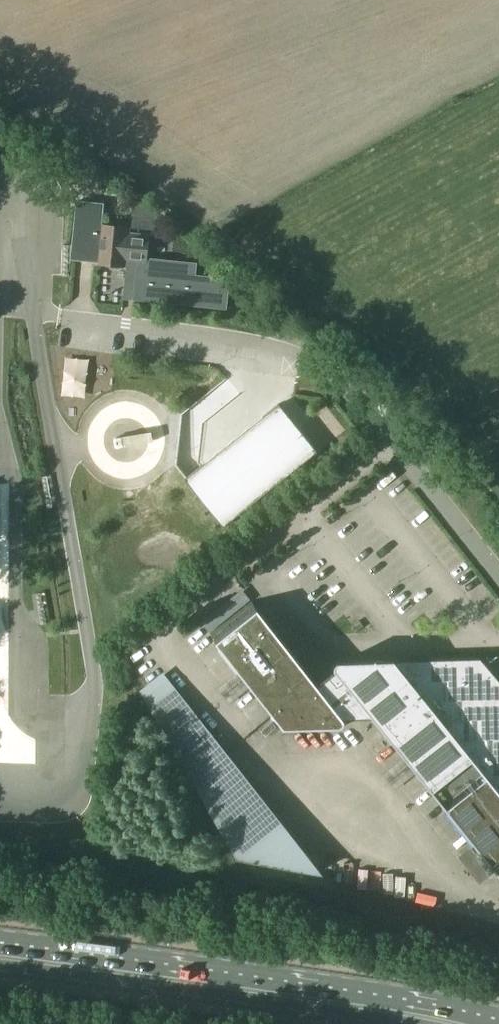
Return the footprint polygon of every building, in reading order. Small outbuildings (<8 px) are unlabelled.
[(77,203),(73,261),(97,263),(101,224),(103,206),(77,203)] [(133,204),(131,228),(155,230),(157,207),(133,204)] [(101,224),(97,263),(111,264),(113,267),(120,268),(122,265),(125,265),(127,266),(125,282),(136,284),(135,299),(226,308),(229,279),(195,275),(196,263),(146,258),(149,234),(129,232),(129,227),(101,224)] [(278,401),(185,476),(223,525),(317,448),(278,401)] [(210,633),(286,729),(340,727),(342,726),(344,725),(345,723),(345,720),(344,718),(374,717),(498,874),(498,697),(496,697),(496,677),(479,677),(479,657),(397,661),(396,660),(342,662),(340,662),(338,664),(337,666),(337,668),(338,671),(319,685),(251,600),(210,633)] [(365,626),(360,619),(351,626),(356,633),(365,626)] [(125,661),(138,647),(131,640),(118,654),(125,661)] [(242,858),(322,871),(164,675),(143,692),(242,858)]
